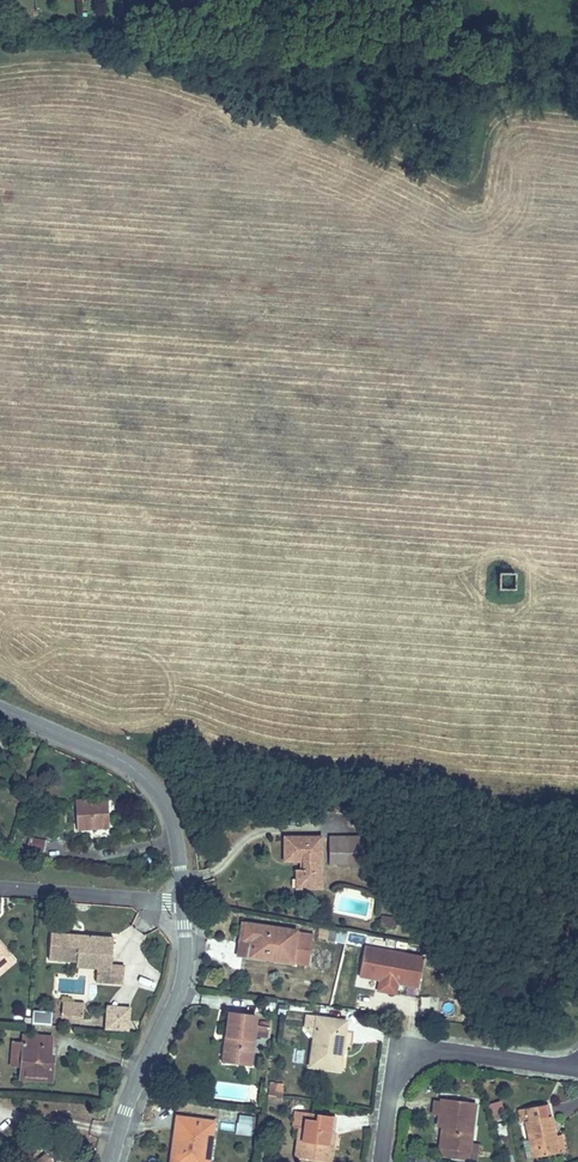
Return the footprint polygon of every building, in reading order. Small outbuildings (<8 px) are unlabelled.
[(493,595),(515,598),(517,578),(495,576),(493,595)] [(80,830),(113,826),(109,796),(76,800),(80,830)] [(349,862),(349,861),(348,834),(329,835),(330,853),(340,853),(340,862),(349,862)] [(302,860),(303,887),(304,889),(325,888),(325,887),(323,835),(286,836),(288,861),(302,860)] [(45,853),(47,840),(29,837),(27,851),(45,853)] [(330,853),(331,862),(340,862),(340,853),(330,853)] [(254,941),(252,960),(310,968),(314,933),(251,924),(248,941),(254,941)] [(73,959),(96,961),(94,987),(123,988),(124,971),(111,970),(113,942),(50,937),(47,965),(73,967),(73,959)] [(376,975),(375,987),(395,990),(397,979),(416,982),(421,953),(364,942),(358,972),(376,975)] [(8,957),(0,947),(0,964),(8,957)] [(8,957),(0,964),(0,979),(15,966),(8,957)] [(81,1021),(82,1009),(61,1008),(61,1020),(81,1021)] [(128,1034),(130,1012),(108,1010),(106,1033),(128,1034)] [(51,1026),(52,1012),(32,1011),(31,1024),(51,1026)] [(313,1024),(309,1065),(334,1069),(337,1043),(341,1043),(344,1019),(315,1015),(315,1012),(305,1011),(303,1024),(313,1024)] [(228,1037),(223,1067),(245,1071),(255,1016),(227,1012),(223,1036),(228,1037)] [(49,1085),(51,1063),(46,1062),(49,1040),(20,1038),(16,1081),(49,1085)] [(488,1105),(493,1120),(505,1117),(500,1101),(488,1105)] [(469,1156),(475,1111),(445,1106),(444,1109),(439,1108),(437,1122),(442,1123),(443,1119),(446,1119),(444,1133),(449,1133),(447,1152),(444,1151),(443,1161),(453,1161),(454,1154),(469,1156)] [(303,1123),(301,1154),(331,1158),(332,1143),(327,1143),(328,1130),(332,1130),(334,1113),(292,1108),(291,1122),(296,1123),(303,1123)] [(525,1128),(534,1161),(536,1161),(555,1156),(551,1140),(555,1139),(550,1120),(543,1122),(539,1111),(517,1117),(520,1129),(525,1128)] [(198,1161),(205,1161),(212,1123),(175,1115),(167,1161),(184,1161),(184,1160),(198,1161)] [(250,1136),(251,1117),(236,1116),(235,1135),(250,1136)] [(294,1153),(301,1154),(303,1123),(296,1123),(294,1153)] [(469,1156),(454,1154),(453,1161),(468,1161),(469,1156)]
